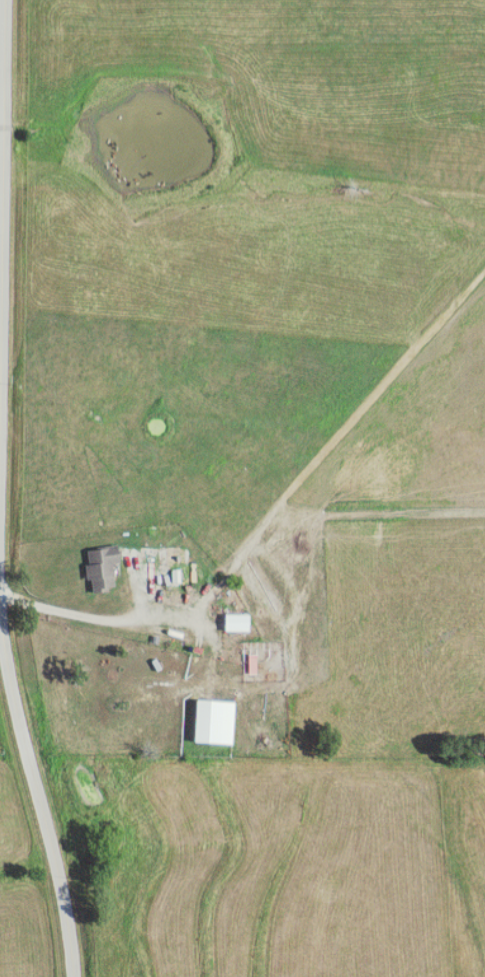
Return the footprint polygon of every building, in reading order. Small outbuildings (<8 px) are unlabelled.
[(86,551),(88,565),(84,566),(86,581),(90,580),(92,593),(115,590),(111,565),(120,564),(117,547),(86,551)] [(224,632),(247,632),(248,615),(224,615),(224,632)] [(192,743),(231,745),(233,703),(194,701),(192,743)]
